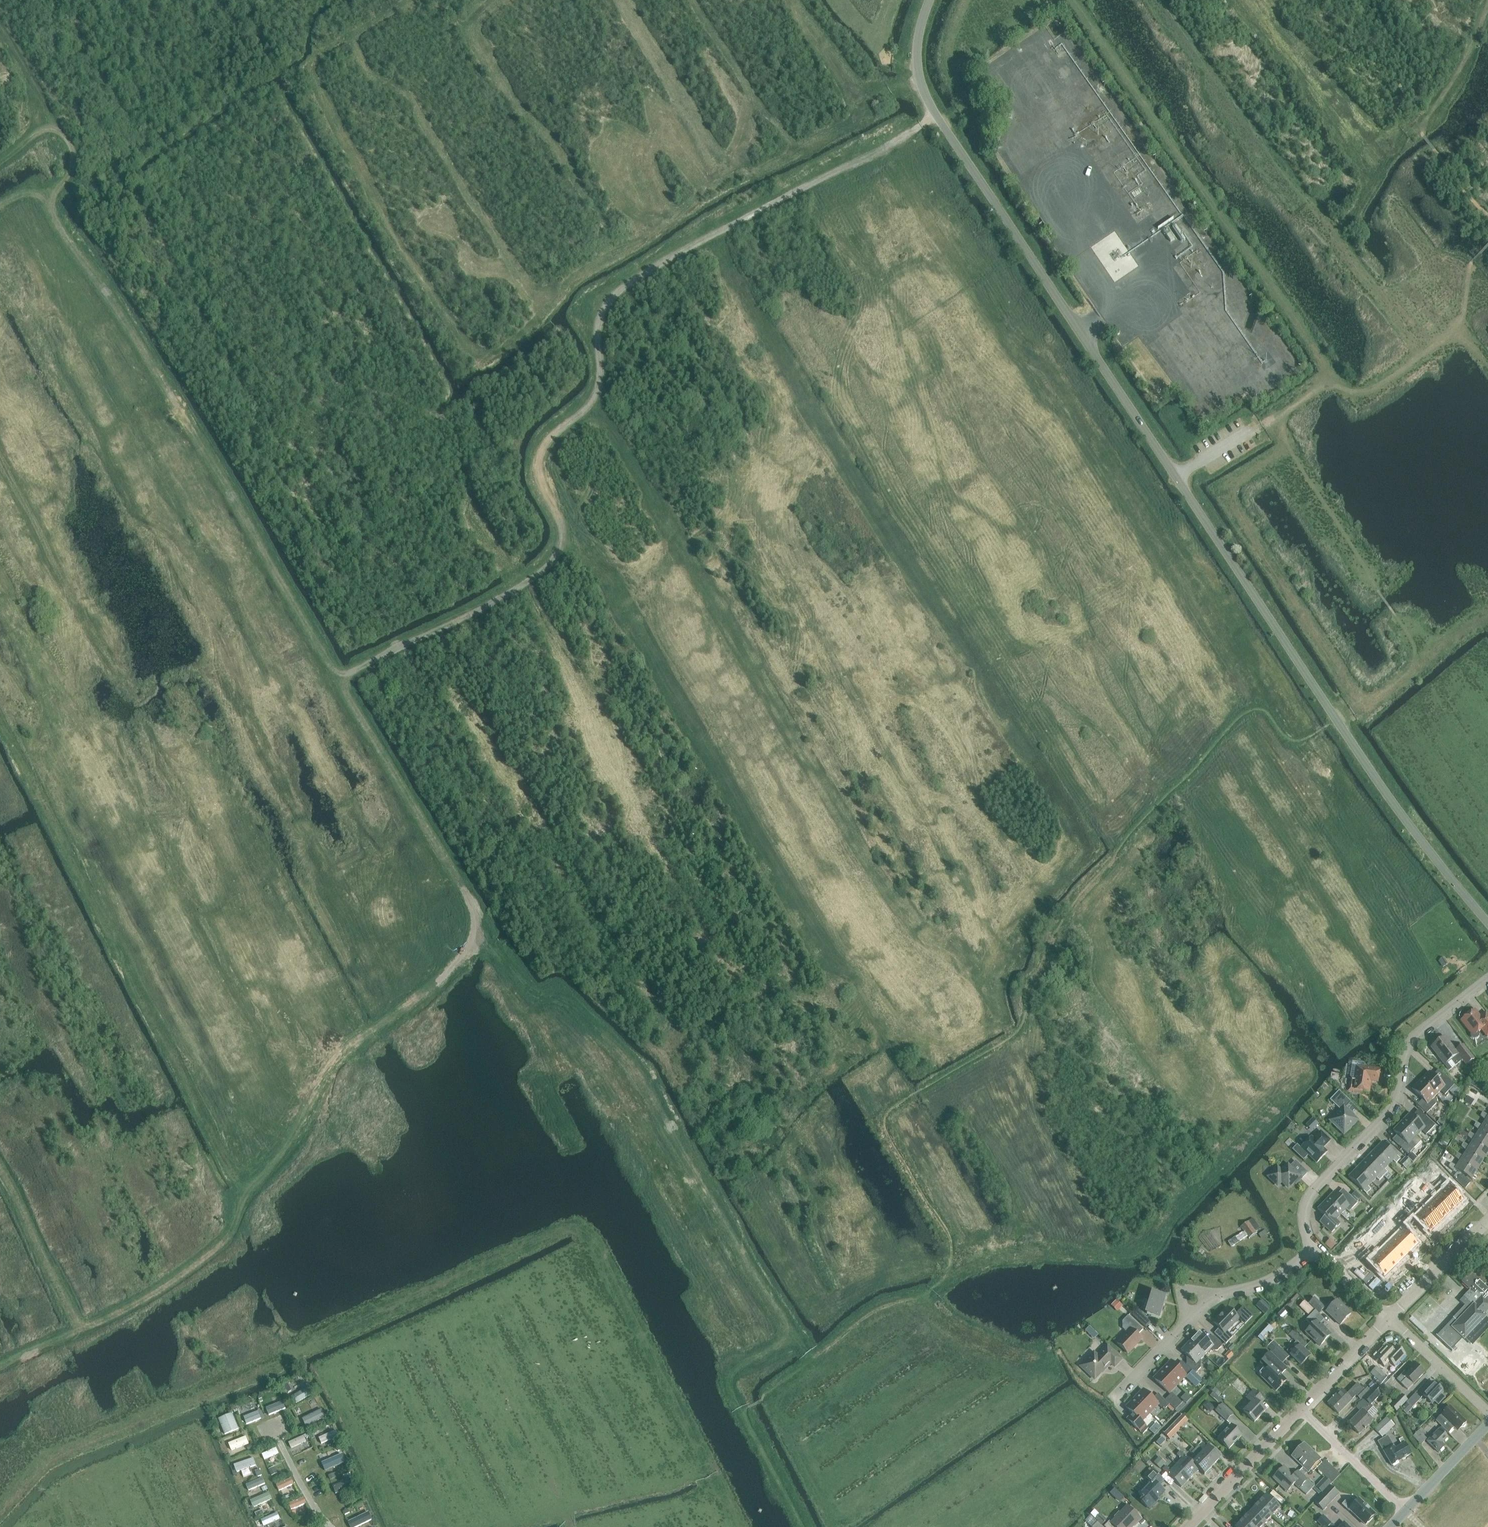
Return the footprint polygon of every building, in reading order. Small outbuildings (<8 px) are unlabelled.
[(1438,961),(1442,967),(1448,964),(1444,958),(1438,961)] [(1487,1036),(1487,1035),(1487,1015),(1482,1019),(1476,1012),(1470,1016),(1468,1014),(1461,1020),(1473,1036),(1481,1029),(1487,1036)] [(1444,1037),(1441,1039),(1440,1039),(1438,1038),(1434,1041),(1434,1043),(1435,1044),(1431,1047),(1432,1046),(1438,1053),(1437,1054),(1449,1070),(1463,1060),(1466,1065),(1475,1058),(1463,1044),(1455,1051),(1450,1044),(1449,1044),(1444,1037)] [(1364,1064),(1352,1062),(1351,1070),(1350,1072),(1349,1074),(1348,1076),(1348,1078),(1349,1080),(1350,1082),(1348,1090),(1361,1092),(1362,1091),(1369,1092),(1370,1084),(1369,1084),(1370,1080),(1378,1081),(1380,1069),(1364,1067),(1364,1064)] [(1420,1080),(1436,1095),(1440,1090),(1445,1095),(1454,1085),(1445,1076),(1440,1082),(1429,1071),(1428,1072),(1421,1080),(1420,1080)] [(1481,1090),(1486,1082),(1476,1075),(1471,1084),(1481,1090)] [(1436,1095),(1420,1080),(1412,1088),(1412,1089),(1422,1099),(1417,1104),(1426,1113),(1436,1104),(1431,1099),(1436,1095)] [(1351,1102),(1339,1090),(1330,1100),(1340,1110),(1330,1121),(1344,1134),(1358,1120),(1345,1108),(1351,1102)] [(1467,1096),(1464,1101),(1471,1105),(1474,1100),(1467,1096)] [(1426,1117),(1421,1123),(1410,1113),(1402,1121),(1416,1136),(1421,1130),(1426,1135),(1435,1125),(1425,1116),(1426,1117)] [(1319,1124),(1313,1118),(1305,1125),(1312,1131),(1319,1124)] [(1487,1118),(1486,1120),(1482,1126),(1477,1123),(1474,1126),(1479,1131),(1481,1128),(1487,1133),(1487,1118)] [(1416,1136),(1402,1121),(1393,1130),(1404,1141),(1399,1146),(1408,1154),(1416,1146),(1411,1141),(1416,1136)] [(1481,1128),(1479,1131),(1476,1136),(1470,1133),(1468,1136),(1473,1141),(1475,1138),(1487,1147),(1487,1133),(1481,1128)] [(1297,1145),(1292,1150),(1304,1161),(1309,1156),(1316,1163),(1327,1152),(1322,1147),(1325,1145),(1330,1140),(1321,1131),(1313,1139),(1312,1137),(1301,1148),(1297,1145)] [(1449,1142),(1442,1138),(1438,1143),(1445,1148),(1449,1142)] [(1475,1138),(1473,1141),(1469,1147),(1464,1143),(1462,1146),(1466,1151),(1468,1148),(1485,1159),(1487,1155),(1487,1147),(1475,1138)] [(1382,1142),(1374,1150),(1388,1165),(1393,1160),(1396,1163),(1400,1159),(1382,1142)] [(1468,1148),(1466,1151),(1463,1156),(1457,1153),(1455,1157),(1460,1161),(1462,1158),(1479,1169),(1485,1159),(1468,1148)] [(1374,1150),(1365,1159),(1383,1176),(1387,1172),(1384,1169),(1388,1165),(1374,1150)] [(1440,1174),(1445,1170),(1431,1155),(1426,1160),(1440,1174)] [(1413,1163),(1405,1156),(1399,1163),(1407,1169),(1413,1163)] [(1479,1169),(1462,1158),(1460,1161),(1456,1167),(1446,1160),(1443,1163),(1449,1167),(1453,1171),(1455,1169),(1472,1179),(1479,1169)] [(1365,1159),(1357,1168),(1372,1182),(1376,1178),(1379,1181),(1383,1176),(1365,1159)] [(1303,1177),(1307,1172),(1295,1161),(1289,1167),(1288,1165),(1281,1172),(1277,1168),(1274,1171),(1269,1176),(1273,1180),(1273,1181),(1277,1185),(1282,1180),(1288,1187),(1294,1180),(1298,1176),(1297,1175),(1299,1173),(1303,1177)] [(1368,1186),(1372,1182),(1357,1168),(1348,1177),(1366,1194),(1371,1189),(1368,1186)] [(1461,1174),(1456,1180),(1465,1188),(1470,1182),(1461,1174)] [(1435,1181),(1430,1176),(1427,1180),(1431,1184),(1435,1181)] [(1431,1184),(1427,1180),(1423,1184),(1427,1188),(1431,1184)] [(1446,1188),(1438,1196),(1452,1210),(1460,1202),(1446,1188)] [(1349,1195),(1344,1200),(1334,1191),(1326,1200),(1341,1214),(1346,1209),(1349,1212),(1357,1203),(1349,1195)] [(1418,1197),(1414,1192),(1410,1196),(1415,1200),(1418,1197)] [(1415,1200),(1410,1196),(1407,1199),(1407,1200),(1411,1204),(1415,1200)] [(1438,1196),(1430,1204),(1444,1218),(1452,1210),(1438,1196)] [(1394,1197),(1387,1202),(1396,1212),(1402,1206),(1394,1197)] [(1335,1220),(1341,1214),(1326,1200),(1317,1209),(1328,1219),(1323,1224),(1331,1232),(1340,1224),(1335,1220)] [(1430,1204),(1422,1212),(1436,1226),(1444,1218),(1430,1204)] [(1422,1212),(1414,1220),(1427,1234),(1436,1226),(1422,1212)] [(1244,1232),(1228,1242),(1231,1246),(1247,1236),(1248,1237),(1250,1239),(1259,1233),(1257,1231),(1261,1229),(1254,1218),(1241,1227),(1244,1232)] [(1390,1225),(1385,1220),(1382,1224),(1386,1228),(1390,1225)] [(1378,1228),(1382,1232),(1386,1228),(1382,1224),(1378,1228)] [(1222,1228),(1205,1231),(1209,1249),(1225,1245),(1222,1228)] [(1406,1228),(1397,1236),(1411,1250),(1419,1242),(1406,1228)] [(1369,1236),(1365,1240),(1370,1244),(1373,1241),(1369,1236)] [(1397,1236),(1389,1244),(1403,1258),(1411,1250),(1397,1236)] [(1330,1238),(1324,1244),(1331,1251),(1336,1244),(1330,1238)] [(1370,1244),(1365,1240),(1362,1243),(1366,1248),(1370,1244)] [(1389,1244),(1381,1252),(1395,1266),(1403,1258),(1389,1244)] [(1381,1252),(1373,1260),(1387,1274),(1395,1266),(1381,1252)] [(1437,1334),(1436,1335),(1452,1350),(1453,1350),(1451,1348),(1462,1336),(1465,1339),(1466,1338),(1469,1341),(1471,1343),(1487,1326),(1487,1318),(1486,1316),(1487,1315),(1485,1313),(1487,1310),(1487,1281),(1475,1269),(1464,1282),(1471,1289),(1460,1300),(1465,1305),(1453,1317),(1455,1319),(1439,1336),(1437,1334)] [(1165,1297),(1153,1293),(1146,1313),(1159,1317),(1165,1297)] [(1315,1299),(1309,1305),(1314,1309),(1315,1311),(1318,1314),(1324,1308),(1315,1299)] [(1123,1306),(1116,1300),(1111,1306),(1117,1312),(1123,1306)] [(1264,1315),(1271,1308),(1262,1300),(1255,1306),(1264,1315)] [(1314,1309),(1305,1301),(1299,1306),(1308,1315),(1314,1309)] [(1351,1314),(1337,1301),(1326,1312),(1340,1325),(1351,1314)] [(1214,1333),(1225,1344),(1233,1336),(1227,1330),(1238,1319),(1241,1321),(1249,1312),(1243,1306),(1235,1315),(1227,1308),(1213,1322),(1219,1328),(1214,1333)] [(1137,1309),(1132,1315),(1145,1328),(1151,1322),(1137,1309)] [(1283,1310),(1278,1315),(1282,1319),(1287,1314),(1283,1310)] [(1315,1311),(1306,1321),(1312,1326),(1306,1333),(1320,1346),(1331,1335),(1319,1324),(1324,1319),(1318,1314),(1315,1311)] [(1128,1353),(1142,1338),(1138,1335),(1143,1329),(1128,1315),(1122,1321),(1122,1328),(1124,1329),(1126,1331),(1127,1333),(1117,1343),(1128,1353)] [(1427,1330),(1412,1316),(1409,1320),(1423,1333),(1427,1330)] [(1090,1326),(1085,1331),(1089,1334),(1093,1330),(1090,1326)] [(1199,1332),(1190,1341),(1205,1355),(1209,1351),(1217,1350),(1223,1345),(1213,1336),(1208,1341),(1199,1332)] [(1299,1345),(1290,1355),(1301,1365),(1310,1356),(1303,1349),(1307,1345),(1293,1332),(1289,1336),(1299,1345)] [(1263,1337),(1260,1335),(1258,1337),(1265,1344),(1267,1341),(1263,1337)] [(1186,1365),(1191,1370),(1194,1372),(1202,1380),(1205,1377),(1198,1370),(1201,1368),(1201,1359),(1205,1355),(1190,1341),(1181,1350),(1191,1359),(1186,1365)] [(1081,1366),(1094,1378),(1100,1372),(1100,1371),(1103,1368),(1104,1369),(1111,1363),(1114,1367),(1121,1359),(1107,1345),(1097,1356),(1094,1353),(1081,1366)] [(1390,1361),(1395,1366),(1406,1355),(1396,1346),(1385,1357),(1385,1358),(1381,1363),(1385,1367),(1390,1361)] [(1285,1357),(1277,1349),(1273,1352),(1281,1361),(1285,1357)] [(1228,1360),(1233,1355),(1229,1351),(1224,1356),(1228,1360)] [(1260,1363),(1267,1370),(1261,1376),(1276,1391),(1286,1380),(1281,1375),(1287,1369),(1281,1364),(1270,1353),(1260,1363)] [(1186,1365),(1180,1370),(1171,1361),(1162,1370),(1177,1384),(1186,1376),(1188,1378),(1194,1372),(1191,1370),(1186,1365)] [(1425,1373),(1416,1364),(1407,1373),(1405,1371),(1397,1379),(1408,1390),(1425,1373)] [(1376,1367),(1371,1373),(1379,1381),(1385,1375),(1376,1367)] [(1169,1393),(1177,1384),(1162,1370),(1154,1378),(1169,1393)] [(1434,1382),(1422,1394),(1432,1404),(1434,1402),(1438,1406),(1445,1398),(1441,1394),(1444,1391),(1434,1382)] [(287,1393),(292,1390),(288,1383),(283,1385),(287,1393)] [(1328,1403),(1338,1414),(1352,1400),(1356,1395),(1361,1400),(1369,1391),(1364,1386),(1362,1388),(1357,1383),(1346,1394),(1341,1390),(1328,1403)] [(296,1404),(314,1394),(310,1386),(292,1396),(296,1404)] [(1349,1424),(1359,1434),(1372,1421),(1365,1414),(1372,1407),(1370,1405),(1382,1393),(1375,1386),(1363,1398),(1364,1399),(1356,1407),(1361,1411),(1349,1424)] [(1218,1397),(1221,1394),(1215,1388),(1212,1391),(1218,1397)] [(1169,1404),(1158,1393),(1153,1399),(1143,1389),(1134,1398),(1150,1413),(1158,1404),(1164,1410),(1169,1404)] [(1251,1403),(1243,1412),(1254,1422),(1265,1411),(1258,1404),(1263,1400),(1254,1390),(1246,1398),(1251,1403)] [(1407,1400),(1401,1394),(1391,1405),(1397,1410),(1407,1400)] [(1416,1394),(1407,1403),(1410,1406),(1412,1408),(1421,1399),(1416,1394)] [(1175,1409),(1181,1404),(1171,1395),(1166,1400),(1175,1409)] [(1126,1407),(1136,1417),(1131,1423),(1143,1434),(1148,1428),(1141,1422),(1150,1413),(1134,1398),(1126,1407)] [(269,1415),(286,1409),(283,1401),(266,1408),(269,1415)] [(1202,1405),(1206,1409),(1211,1404),(1207,1401),(1202,1405)] [(1401,1409),(1404,1412),(1410,1406),(1407,1403),(1401,1409)] [(1232,1415),(1220,1404),(1215,1410),(1226,1421),(1232,1415)] [(1442,1426),(1448,1432),(1449,1433),(1454,1427),(1458,1431),(1461,1427),(1463,1427),(1465,1425),(1465,1423),(1466,1422),(1450,1406),(1436,1420),(1442,1426)] [(306,1427),(326,1417),(322,1409),(302,1419),(306,1427)] [(247,1424),(261,1419),(258,1411),(244,1417),(247,1424)] [(225,1435),(239,1429),(232,1414),(218,1419),(225,1435)] [(1188,1421),(1182,1415),(1164,1433),(1170,1439),(1188,1421)] [(1375,1430),(1382,1437),(1394,1425),(1387,1418),(1375,1430)] [(1242,1435),(1231,1425),(1218,1439),(1228,1449),(1242,1435)] [(1448,1432),(1442,1426),(1440,1429),(1439,1429),(1427,1441),(1438,1452),(1445,1446),(1442,1443),(1448,1437),(1445,1435),(1448,1432)] [(1426,1434),(1421,1428),(1412,1437),(1421,1445),(1426,1440),(1423,1436),(1426,1434)] [(323,1444),(340,1437),(337,1430),(320,1438),(323,1444)] [(1391,1465),(1411,1453),(1402,1438),(1399,1440),(1402,1445),(1395,1449),(1390,1441),(1387,1435),(1377,1441),(1380,1447),(1391,1465)] [(291,1448),(306,1441),(303,1436),(288,1443),(291,1448)] [(231,1451),(249,1444),(246,1437),(229,1444),(231,1451)] [(1308,1471),(1319,1459),(1305,1445),(1293,1457),(1303,1467),(1308,1471)] [(1198,1446),(1195,1449),(1212,1466),(1221,1457),(1208,1446),(1203,1451),(1198,1446)] [(1192,1463),(1199,1469),(1198,1469),(1204,1475),(1212,1466),(1195,1449),(1195,1450),(1192,1447),(1189,1451),(1191,1453),(1192,1452),(1197,1457),(1192,1463)] [(264,1460),(279,1453),(276,1448),(262,1454),(264,1460)] [(1198,1469),(1199,1469),(1192,1463),(1180,1451),(1177,1455),(1179,1457),(1180,1456),(1182,1458),(1176,1465),(1190,1478),(1198,1469)] [(327,1471),(347,1462),(344,1454),(324,1463),(327,1471)] [(1160,1469),(1165,1464),(1158,1458),(1154,1463),(1160,1469)] [(236,1472),(257,1468),(256,1459),(235,1463),(236,1472)] [(1325,1461),(1317,1469),(1331,1483),(1339,1475),(1325,1461)] [(1181,1487),(1190,1478),(1176,1465),(1170,1471),(1168,1469),(1169,1468),(1166,1466),(1162,1470),(1181,1487)] [(1273,1478),(1287,1491),(1295,1483),(1306,1494),(1314,1486),(1303,1475),(1299,1471),(1298,1470),(1293,1475),(1284,1467),(1273,1478)] [(1303,1467),(1299,1471),(1303,1475),(1308,1471),(1303,1467)] [(1164,1491),(1156,1483),(1161,1478),(1153,1471),(1146,1478),(1151,1483),(1140,1494),(1142,1496),(1141,1497),(1143,1499),(1141,1501),(1149,1509),(1155,1502),(1154,1501),(1164,1491)] [(279,1491),(294,1484),(291,1478),(276,1485),(279,1491)] [(1316,1487),(1322,1492),(1331,1483),(1325,1478),(1316,1487)] [(336,1494),(354,1487),(351,1479),(333,1487),(336,1494)] [(248,1492),(263,1485),(261,1480),(246,1486),(248,1492)] [(1323,1494),(1331,1502),(1339,1494),(1330,1486),(1323,1494)] [(1110,1493),(1119,1502),(1124,1497),(1115,1488),(1110,1493)] [(1314,1488),(1310,1492),(1316,1497),(1319,1493),(1314,1488)] [(252,1508),(270,1500),(267,1493),(249,1501),(252,1508)] [(1266,1494),(1258,1502),(1272,1516),(1280,1507),(1266,1494)] [(1331,1502),(1323,1494),(1316,1501),(1324,1510),(1331,1502)] [(291,1510),(306,1504),(304,1498),(288,1504),(291,1510)] [(1374,1514),(1359,1499),(1354,1504),(1348,1498),(1342,1504),(1349,1511),(1350,1510),(1365,1524),(1374,1514)] [(1258,1502),(1250,1511),(1264,1524),(1272,1516),(1258,1502)] [(1133,1524),(1134,1525),(1140,1519),(1128,1506),(1111,1523),(1109,1521),(1104,1526),(1105,1526),(1131,1526),(1133,1524)] [(1243,1519),(1251,1526),(1261,1526),(1264,1524),(1250,1511),(1243,1519)] [(275,1525),(282,1522),(278,1512),(262,1520),(265,1526),(276,1526),(275,1525)] [(374,1520),(370,1512),(349,1522),(351,1526),(359,1526),(374,1520)] [(1107,1520),(1101,1514),(1096,1519),(1102,1525),(1107,1520)] [(1322,1516),(1316,1522),(1321,1526),(1334,1526),(1322,1516)]
